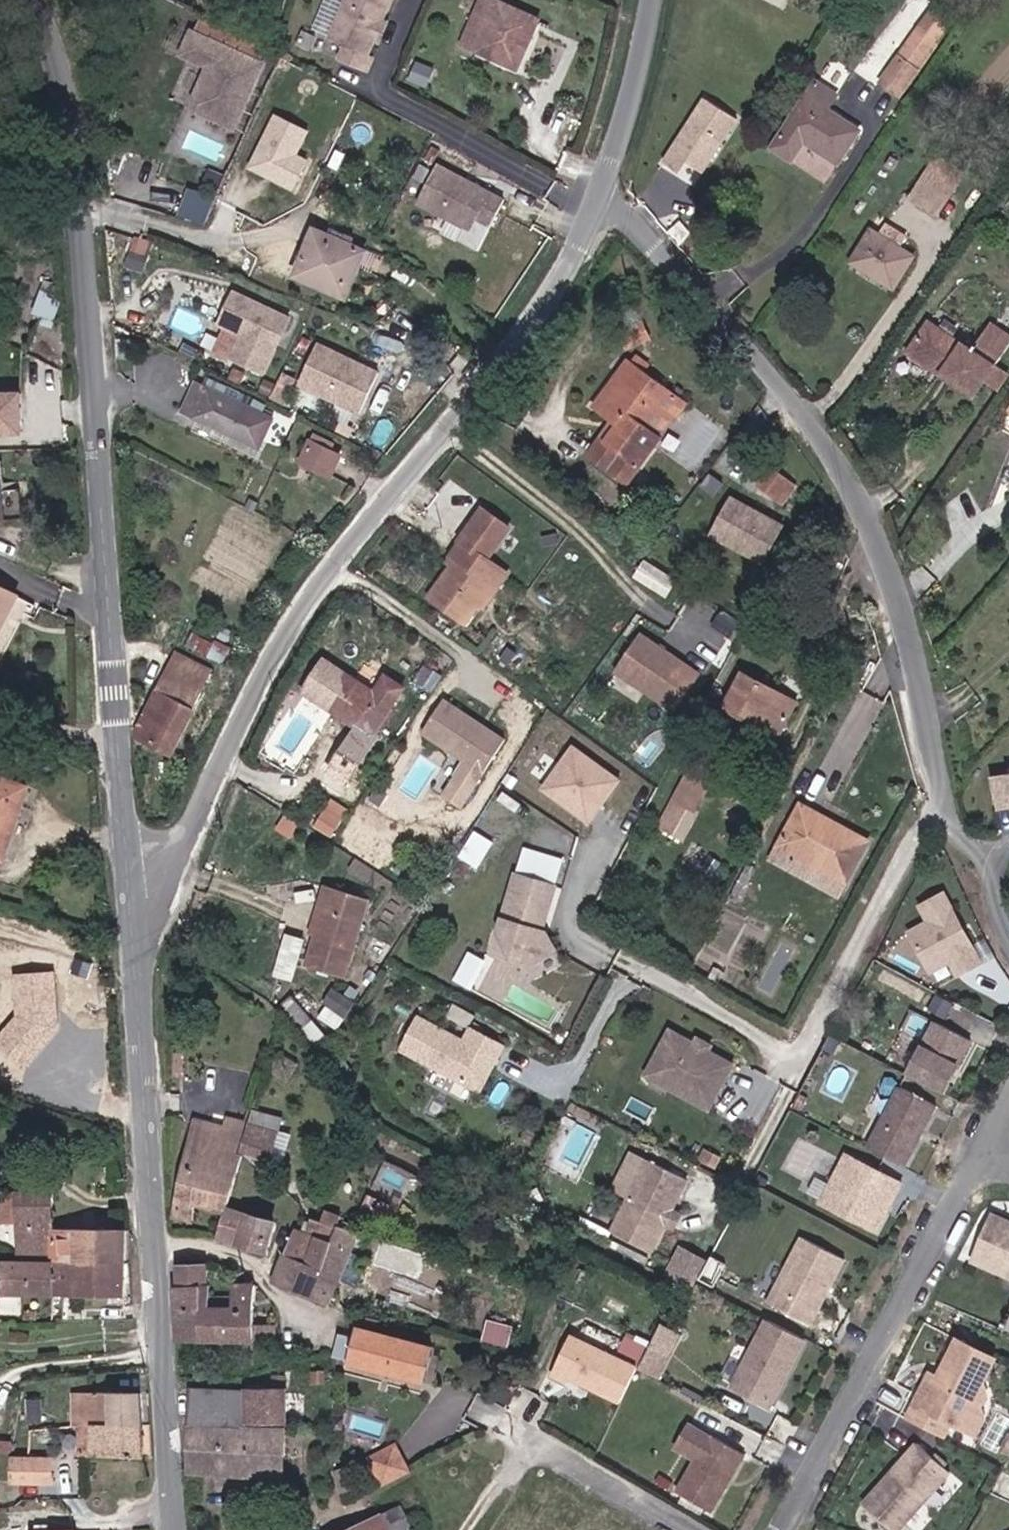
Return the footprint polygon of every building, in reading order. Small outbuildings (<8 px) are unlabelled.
[(394,0),(348,0),(330,43),(343,49),(337,63),(370,76),(376,63),(369,60),(394,0)] [(497,0),(493,0),(473,48),(530,71),(551,22),(497,0)] [(933,4),(918,26),(933,36),(948,13),(933,4)] [(918,26),(898,54),(915,66),(935,38),(933,36),(918,26)] [(234,129),(263,66),(194,33),(184,55),(210,68),(194,101),(199,112),(234,129)] [(898,91),(915,66),(898,54),(880,79),(898,91)] [(429,91),(436,74),(421,67),(414,85),(429,91)] [(829,111),(839,96),(819,84),(777,150),(796,162),(805,147),(840,168),(863,132),(829,111)] [(710,169),(744,117),(713,96),(671,160),(685,170),(693,158),(710,169)] [(308,129),(274,113),(246,171),(294,193),(310,160),(296,154),(308,129)] [(494,230),(508,203),(440,169),(421,208),(475,236),(481,223),(494,230)] [(945,200),(919,183),(909,198),(934,215),(945,200)] [(208,222),(217,193),(189,184),(180,214),(208,222)] [(912,260),(872,233),(852,264),(892,291),(912,260)] [(146,268),(154,239),(136,235),(129,264),(146,268)] [(367,257),(319,236),(297,283),(338,301),(351,274),(358,277),(367,257)] [(358,277),(351,274),(338,301),(345,304),(358,277)] [(272,343),(277,333),(281,335),(289,319),(233,291),(217,324),(242,336),(230,360),(261,376),(275,349),(272,343)] [(647,322),(637,311),(619,327),(629,339),(647,322)] [(975,357),(963,351),(927,332),(910,360),(975,400),(984,387),(994,371),(1008,347),(1008,343),(990,331),(975,357)] [(358,415),(377,376),(317,345),(297,385),(358,415)] [(659,361),(647,352),(640,362),(651,371),(659,361)] [(626,480),(663,433),(657,428),(644,418),(656,402),(669,412),(675,417),(689,400),(651,371),(640,362),(635,358),(623,372),(628,376),(604,406),(615,415),(620,419),(593,454),(626,480)] [(994,371),(984,387),(996,394),(1005,378),(994,371)] [(604,406),(628,376),(623,372),(599,403),(604,406)] [(258,450),(272,422),(196,385),(183,411),(258,450)] [(0,392),(0,432),(17,432),(17,392),(0,392)] [(669,412),(656,402),(644,418),(657,428),(669,412)] [(593,454),(620,419),(615,415),(588,450),(593,454)] [(332,476),(342,457),(316,444),(306,463),(332,476)] [(785,496),(797,477),(769,461),(758,480),(785,496)] [(5,462),(0,462),(0,523),(12,522),(5,462)] [(766,562),(786,525),(735,497),(714,534),(766,562)] [(508,532),(482,513),(459,545),(456,562),(428,600),(464,626),(478,607),(492,588),(503,575),(486,563),(508,532)] [(478,607),(482,609),(496,591),(492,588),(478,607)] [(0,591),(0,638),(19,602),(0,591)] [(734,641),(742,628),(730,620),(721,632),(734,641)] [(696,677),(639,636),(613,672),(670,713),(696,677)] [(316,664),(296,695),(366,740),(396,692),(386,685),(376,702),(316,664)] [(204,686),(168,668),(139,723),(140,728),(174,746),(204,686)] [(799,705),(748,673),(726,706),(744,719),(750,710),(783,732),(799,705)] [(396,692),(366,740),(374,746),(406,698),(396,692)] [(462,807),(504,741),(442,701),(420,735),(460,760),(439,793),(462,807)] [(783,732),(750,710),(744,719),(778,741),(783,732)] [(621,778),(572,743),(540,789),(589,823),(621,778)] [(692,763),(674,796),(685,803),(690,806),(709,771),(692,763)] [(987,781),(993,815),(1008,812),(1008,777),(987,781)] [(35,796),(0,782),(0,865),(3,867),(35,796)] [(669,830),(685,803),(674,796),(658,825),(669,830)] [(334,834),(350,806),(332,797),(316,824),(334,834)] [(803,803),(781,845),(849,881),(870,839),(845,826),(841,832),(818,821),(823,814),(803,803)] [(818,821),(841,832),(845,826),(823,814),(818,821)] [(841,896),(849,881),(781,845),(774,859),(841,896)] [(531,857),(517,877),(556,888),(562,872),(559,864),(531,857)] [(545,933),(569,874),(562,872),(556,888),(540,930),(545,933)] [(495,933),(504,959),(509,961),(525,967),(546,952),(545,933),(540,930),(556,888),(517,877),(503,913),(495,933)] [(315,910),(324,912),(364,922),(369,905),(320,889),(315,910)] [(976,948),(964,924),(970,921),(954,889),(929,902),(937,918),(918,928),(938,969),(958,959),(965,973),(989,961),(982,946),(976,948)] [(504,959),(495,933),(503,913),(498,911),(479,954),(507,965),(509,961),(504,959)] [(307,970),(346,982),(364,922),(324,912),(307,970)] [(982,946),(970,921),(964,924),(976,948),(982,946)] [(276,973),(296,978),(305,935),(285,931),(276,973)] [(471,985),(485,958),(470,950),(455,977),(471,985)] [(12,1018),(0,1034),(0,1052),(21,1069),(53,1029),(55,1029),(52,973),(10,975),(12,1018)] [(284,1012),(324,1058),(334,1049),(294,1004),(284,1012)] [(495,1075),(492,1067),(494,1063),(499,1065),(507,1050),(474,1033),(466,1048),(419,1024),(402,1057),(478,1096),(481,1090),(486,1093),(495,1075)] [(951,1095),(979,1042),(943,1024),(916,1075),(951,1095)] [(713,1113),(737,1067),(712,1054),(710,1052),(708,1057),(698,1051),(699,1047),(698,1046),(673,1033),(664,1050),(672,1055),(664,1070),(666,1077),(677,1083),(673,1091),(713,1113)] [(712,1054),(715,1049),(700,1041),(698,1046),(699,1047),(698,1051),(708,1057),(710,1052),(712,1054)] [(677,1083),(666,1077),(664,1070),(672,1055),(664,1050),(649,1079),(673,1091),(677,1083)] [(909,1168),(942,1107),(905,1087),(872,1148),(909,1168)] [(255,1120),(234,1115),(232,1128),(246,1132),(251,1133),(255,1120)] [(218,1146),(241,1152),(246,1132),(232,1128),(202,1120),(180,1213),(200,1218),(204,1201),(212,1171),(218,1146)] [(275,1150),(281,1126),(265,1121),(258,1146),(275,1150)] [(251,1133),(246,1132),(241,1152),(246,1153),(251,1133)] [(218,1146),(212,1171),(245,1180),(251,1154),(246,1153),(241,1152),(218,1146)] [(889,1212),(905,1183),(854,1155),(828,1204),(883,1233),(893,1214),(889,1212)] [(670,1226),(676,1212),(691,1182),(652,1163),(617,1236),(656,1255),(670,1226)] [(390,1164),(369,1203),(401,1217),(419,1175),(390,1164)] [(212,1171),(204,1201),(234,1208),(237,1209),(245,1180),(212,1171)] [(893,1214),(909,1185),(905,1183),(889,1212),(893,1214)] [(15,1186),(0,1185),(0,1220),(15,1220),(15,1186)] [(62,1259),(62,1263),(134,1264),(135,1230),(62,1229),(60,1193),(25,1193),(25,1222),(11,1221),(11,1247),(62,1251),(62,1259)] [(234,1208),(227,1234),(276,1248),(283,1221),(237,1209),(234,1208)] [(295,1252),(331,1266),(348,1226),(351,1217),(336,1212),(332,1221),(321,1217),(316,1232),(305,1228),(295,1252)] [(679,1230),(686,1216),(676,1212),(670,1226),(679,1230)] [(999,1217),(979,1262),(1008,1276),(1008,1222),(999,1217)] [(368,1233),(348,1226),(331,1266),(295,1252),(284,1282),(333,1306),(368,1233)] [(816,1326),(851,1261),(809,1238),(774,1304),(816,1326)] [(693,1266),(700,1253),(690,1248),(683,1261),(693,1266)] [(683,1261),(674,1278),(703,1291),(718,1262),(700,1253),(693,1266),(683,1261)] [(62,1263),(62,1259),(24,1257),(0,1258),(0,1296),(63,1297),(62,1263)] [(63,1297),(133,1298),(134,1264),(62,1263),(63,1297)] [(184,1340),(228,1341),(228,1306),(217,1305),(217,1285),(180,1284),(184,1340)] [(265,1287),(241,1284),(240,1306),(228,1306),(228,1341),(283,1341),(283,1327),(263,1325),(265,1287)] [(492,1316),(486,1337),(511,1344),(516,1323),(492,1316)] [(775,1407),(810,1340),(775,1321),(739,1387),(775,1407)] [(685,1335),(667,1325),(643,1368),(661,1378),(685,1335)] [(430,1384),(439,1348),(365,1327),(358,1361),(430,1384)] [(626,1333),(620,1354),(642,1360),(648,1338),(626,1333)] [(643,1368),(577,1335),(559,1372),(626,1404),(643,1368)] [(973,1415),(985,1411),(992,1397),(988,1385),(1001,1361),(964,1342),(950,1369),(956,1372),(950,1383),(937,1376),(913,1421),(948,1440),(956,1424),(965,1429),(973,1415)] [(253,1393),(197,1391),(195,1471),(288,1479),(288,1470),(298,1470),(299,1456),(288,1455),(293,1379),(279,1378),(279,1389),(253,1387),(253,1393)] [(95,1424),(147,1425),(148,1390),(81,1393),(81,1409),(95,1409),(95,1424)] [(47,1411),(47,1394),(36,1394),(35,1410),(47,1411)] [(95,1409),(81,1409),(81,1424),(86,1424),(95,1424),(95,1409)] [(979,1436),(988,1420),(985,1411),(973,1415),(965,1429),(979,1436)] [(88,1453),(150,1457),(149,1426),(147,1425),(95,1424),(86,1424),(88,1453)] [(700,1462),(716,1435),(697,1424),(681,1450),(700,1462)] [(716,1513),(732,1479),(735,1481),(750,1455),(716,1435),(682,1493),(716,1513)] [(923,1446),(899,1475),(902,1478),(870,1508),(895,1529),(908,1529),(956,1474),(923,1446)] [(412,1470),(400,1447),(374,1461),(386,1483),(412,1470)] [(57,1480),(58,1457),(17,1454),(15,1477),(57,1480)] [(384,1512),(351,1529),(393,1529),(384,1512)]
